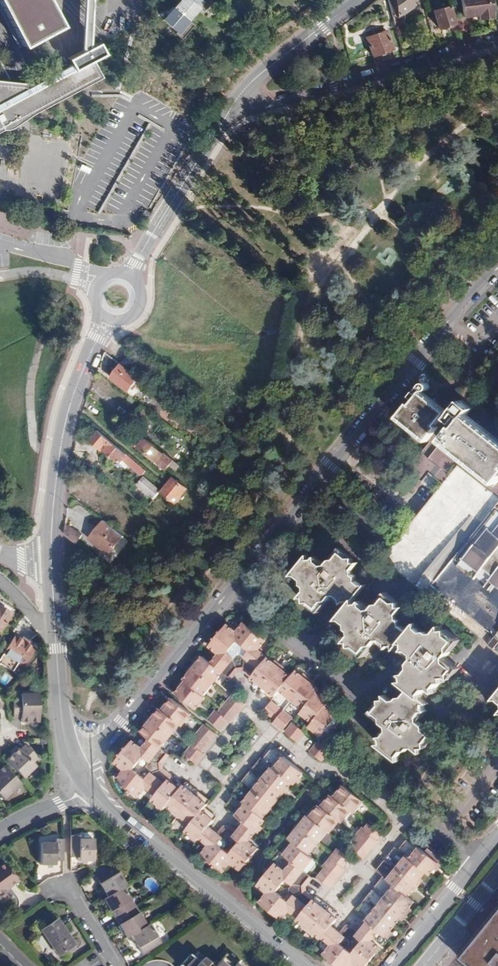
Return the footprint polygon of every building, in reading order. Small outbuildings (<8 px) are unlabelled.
[(20,41),(22,44),(43,32),(45,35),(52,32),(51,30),(60,25),(48,0),(0,0),(0,3),(20,41)] [(83,51),(91,46),(97,0),(88,0),(83,51)] [(190,0),(179,0),(172,7),(186,20),(198,7),(190,0)] [(394,29),(404,25),(403,17),(411,6),(408,0),(385,0),(394,29)] [(490,0),(460,0),(462,18),(472,16),(472,14),(478,13),(478,16),(479,20),(493,18),(490,0)] [(186,20),(172,7),(161,19),(176,32),(186,20)] [(449,7),(431,12),(435,32),(455,27),(449,7)] [(388,31),(365,38),(370,56),(393,49),(388,31)] [(429,36),(423,38),(426,50),(432,48),(429,36)] [(73,56),(75,61),(78,59),(81,63),(91,58),(101,76),(107,73),(99,57),(111,51),(105,39),(95,44),(91,46),(86,49),(83,51),(73,56)] [(19,118),(24,116),(101,76),(91,58),(81,63),(78,59),(75,61),(32,83),(0,79),(0,128),(19,118)] [(151,214),(146,211),(141,218),(146,222),(151,214)] [(129,361),(125,366),(133,372),(136,367),(129,361)] [(122,365),(112,379),(129,392),(131,389),(134,391),(137,387),(142,380),(122,365)] [(142,380),(137,387),(149,396),(154,389),(142,380)] [(410,404),(408,402),(397,416),(425,439),(436,426),(434,424),(446,410),(421,390),(410,404)] [(103,412),(99,417),(109,425),(113,420),(103,412)] [(442,439),(495,482),(497,478),(497,439),(467,413),(455,427),(453,425),(442,439)] [(127,455),(97,430),(90,440),(102,450),(103,449),(120,463),(127,455)] [(146,439),(140,448),(157,462),(157,461),(163,453),(146,439)] [(173,461),(163,453),(157,461),(167,469),(168,467),(173,461)] [(120,463),(127,468),(124,471),(135,479),(139,474),(142,476),(147,471),(127,455),(120,463)] [(179,466),(173,461),(168,467),(174,472),(179,466)] [(438,481),(427,471),(419,480),(421,481),(431,490),(438,481)] [(172,477),(165,486),(160,492),(174,504),(186,489),(172,477)] [(144,479),(138,486),(153,498),(159,491),(144,479)] [(123,537),(103,520),(89,538),(109,554),(118,542),(120,544),(122,541),(121,539),(123,537)] [(66,525),(65,535),(75,543),(81,535),(66,525)] [(460,560),(478,574),(482,568),(491,576),(487,581),(497,589),(497,526),(493,532),(487,529),(475,544),(460,560)] [(347,623),(348,629),(350,631),(351,635),(345,642),(350,642),(350,647),(364,658),(378,641),(383,645),(388,649),(390,646),(395,646),(396,650),(401,644),(406,644),(407,648),(404,651),(408,653),(415,659),(402,674),(405,677),(406,686),(406,687),(407,693),(403,697),(398,698),(396,700),(391,701),(384,696),(385,700),(380,701),(370,714),(380,722),(386,727),(384,729),(378,737),(380,739),(381,744),(376,745),(396,761),(395,757),(400,751),(405,751),(407,748),(411,748),(418,753),(419,748),(423,748),(434,735),(429,731),(420,723),(428,713),(424,710),(423,705),(427,704),(421,699),(421,694),(426,689),(430,688),(433,691),(434,692),(434,688),(438,683),(443,682),(443,677),(447,677),(450,679),(458,668),(445,657),(459,640),(447,630),(441,630),(441,626),(435,633),(430,633),(428,631),(423,632),(418,628),(417,622),(412,629),(405,628),(401,625),(401,621),(398,618),(398,613),(404,607),(399,607),(399,601),(386,591),(372,608),(362,600),(360,601),(355,602),(354,598),(365,584),(360,584),(356,580),(355,576),(352,573),(351,570),(357,562),(353,562),(351,558),(338,547),(325,564),(314,556),(312,558),(307,559),(306,554),(290,574),(295,574),(300,578),(300,583),(303,585),(303,590),(298,597),(302,597),(303,602),(316,613),(330,596),(334,599),(340,604),(343,601),(347,601),(348,607),(338,619),(339,619),(343,620),(347,623)] [(0,606),(0,634),(12,612),(0,606)] [(241,624),(233,633),(224,626),(215,636),(206,648),(215,655),(208,665),(199,658),(190,670),(180,682),(182,684),(173,696),(192,711),(202,699),(200,698),(209,686),(219,674),(227,680),(234,672),(240,671),(248,678),(260,688),(272,697),(277,691),(289,700),(301,709),(298,713),(310,722),(306,727),(318,736),(334,716),(322,706),(326,702),(314,693),(317,690),(304,680),(293,671),(288,677),(276,668),(264,658),(254,650),(262,641),(251,632),(241,624)] [(13,633),(0,656),(0,663),(21,676),(42,647),(13,633)] [(227,700),(223,706),(218,712),(215,715),(213,713),(205,722),(217,731),(225,722),(227,725),(235,715),(242,706),(230,696),(227,700)] [(17,727),(34,727),(34,700),(17,700),(17,727)] [(160,712),(157,711),(148,722),(138,734),(147,741),(158,750),(168,738),(177,727),(179,728),(188,716),(169,701),(160,712)] [(269,702),(261,712),(272,721),(270,724),(280,731),(290,719),(280,711),(269,702)] [(301,733),(291,725),(284,734),(294,742),(301,733)] [(194,736),(192,739),(187,745),(190,747),(185,752),(182,757),(194,766),(202,757),(199,755),(206,745),(213,736),(202,727),(194,736)] [(317,745),(315,743),(307,753),(318,762),(326,752),(331,746),(325,740),(319,747),(317,745)] [(158,750),(147,741),(140,751),(130,743),(121,754),(113,765),(122,772),(114,783),(125,791),(136,800),(144,790),(154,798),(150,802),(162,811),(165,807),(177,817),(188,826),(184,832),(195,842),(198,839),(207,847),(213,866),(222,874),(229,864),(239,872),(247,861),(256,849),(247,842),(254,832),(264,820),(261,819),(271,806),(281,794),(290,782),(292,784),(301,773),(282,757),(278,754),(276,756),(268,750),(261,759),(258,757),(250,767),(258,773),(257,775),(255,777),(247,770),(239,781),(247,787),(246,789),(238,783),(229,793),(232,795),(224,805),(232,811),(230,813),(234,816),(243,823),(236,832),(230,827),(222,828),(216,836),(206,828),(211,822),(199,813),(204,806),(193,797),(181,788),(178,792),(166,782),(169,779),(160,772),(159,765),(166,756),(158,750)] [(20,782),(33,768),(14,752),(2,767),(20,782)] [(17,787),(0,772),(0,805),(17,787)] [(288,840),(293,844),(283,856),(292,862),(284,872),(274,864),(265,875),(257,886),(266,894),(259,904),(270,913),(280,921),(288,911),(298,919),(297,921),(309,930),(321,940),(322,938),(331,946),(324,956),(334,964),(337,965),(351,965),(353,963),(357,965),(367,965),(372,960),(380,949),(371,942),(378,932),(385,938),(394,926),(404,915),(413,903),(406,898),(416,886),(425,874),(428,876),(438,864),(419,849),(414,845),(412,847),(405,841),(397,851),(394,849),(385,859),(394,865),(392,867),(391,868),(383,862),(375,872),(382,878),(374,888),(382,894),(380,896),(379,897),(371,891),(363,901),(355,911),(363,917),(361,919),(365,922),(368,924),(361,933),(354,927),(346,928),(340,935),(331,927),(336,921),(324,911),(312,901),(313,900),(304,893),(303,888),(310,879),(311,878),(303,872),(312,860),(307,855),(317,843),(326,832),(328,834),(338,821),(340,823),(349,811),(353,814),(362,802),(342,786),(333,798),(330,796),(320,807),(318,805),(308,818),(306,816),(297,827),(288,840)] [(364,832),(359,838),(356,842),(349,851),(361,861),(368,852),(376,842),(374,840),(379,835),(373,830),(367,825),(362,831),(364,832)] [(92,859),(92,838),(78,838),(78,834),(71,834),(71,856),(78,856),(77,859),(92,859)] [(63,862),(62,839),(53,839),(53,842),(38,842),(38,859),(53,860),(53,862),(63,862)] [(330,860),(323,868),(315,878),(328,888),(336,878),(342,870),(340,868),(348,859),(336,849),(331,855),(328,859),(330,860)] [(124,886),(128,884),(116,864),(98,875),(109,895),(124,886)] [(17,885),(4,865),(0,867),(0,893),(3,891),(5,894),(17,885)] [(136,906),(124,886),(109,895),(105,897),(117,918),(136,906)] [(148,925),(136,906),(117,918),(129,937),(133,934),(148,925)] [(462,960),(469,965),(497,965),(497,915),(462,960)] [(76,946),(59,920),(43,931),(60,956),(76,946)] [(163,942),(152,923),(148,925),(133,934),(145,954),(163,942)] [(198,955),(188,965),(210,965),(198,955)] [(225,955),(217,963),(220,965),(237,965),(225,955)]
